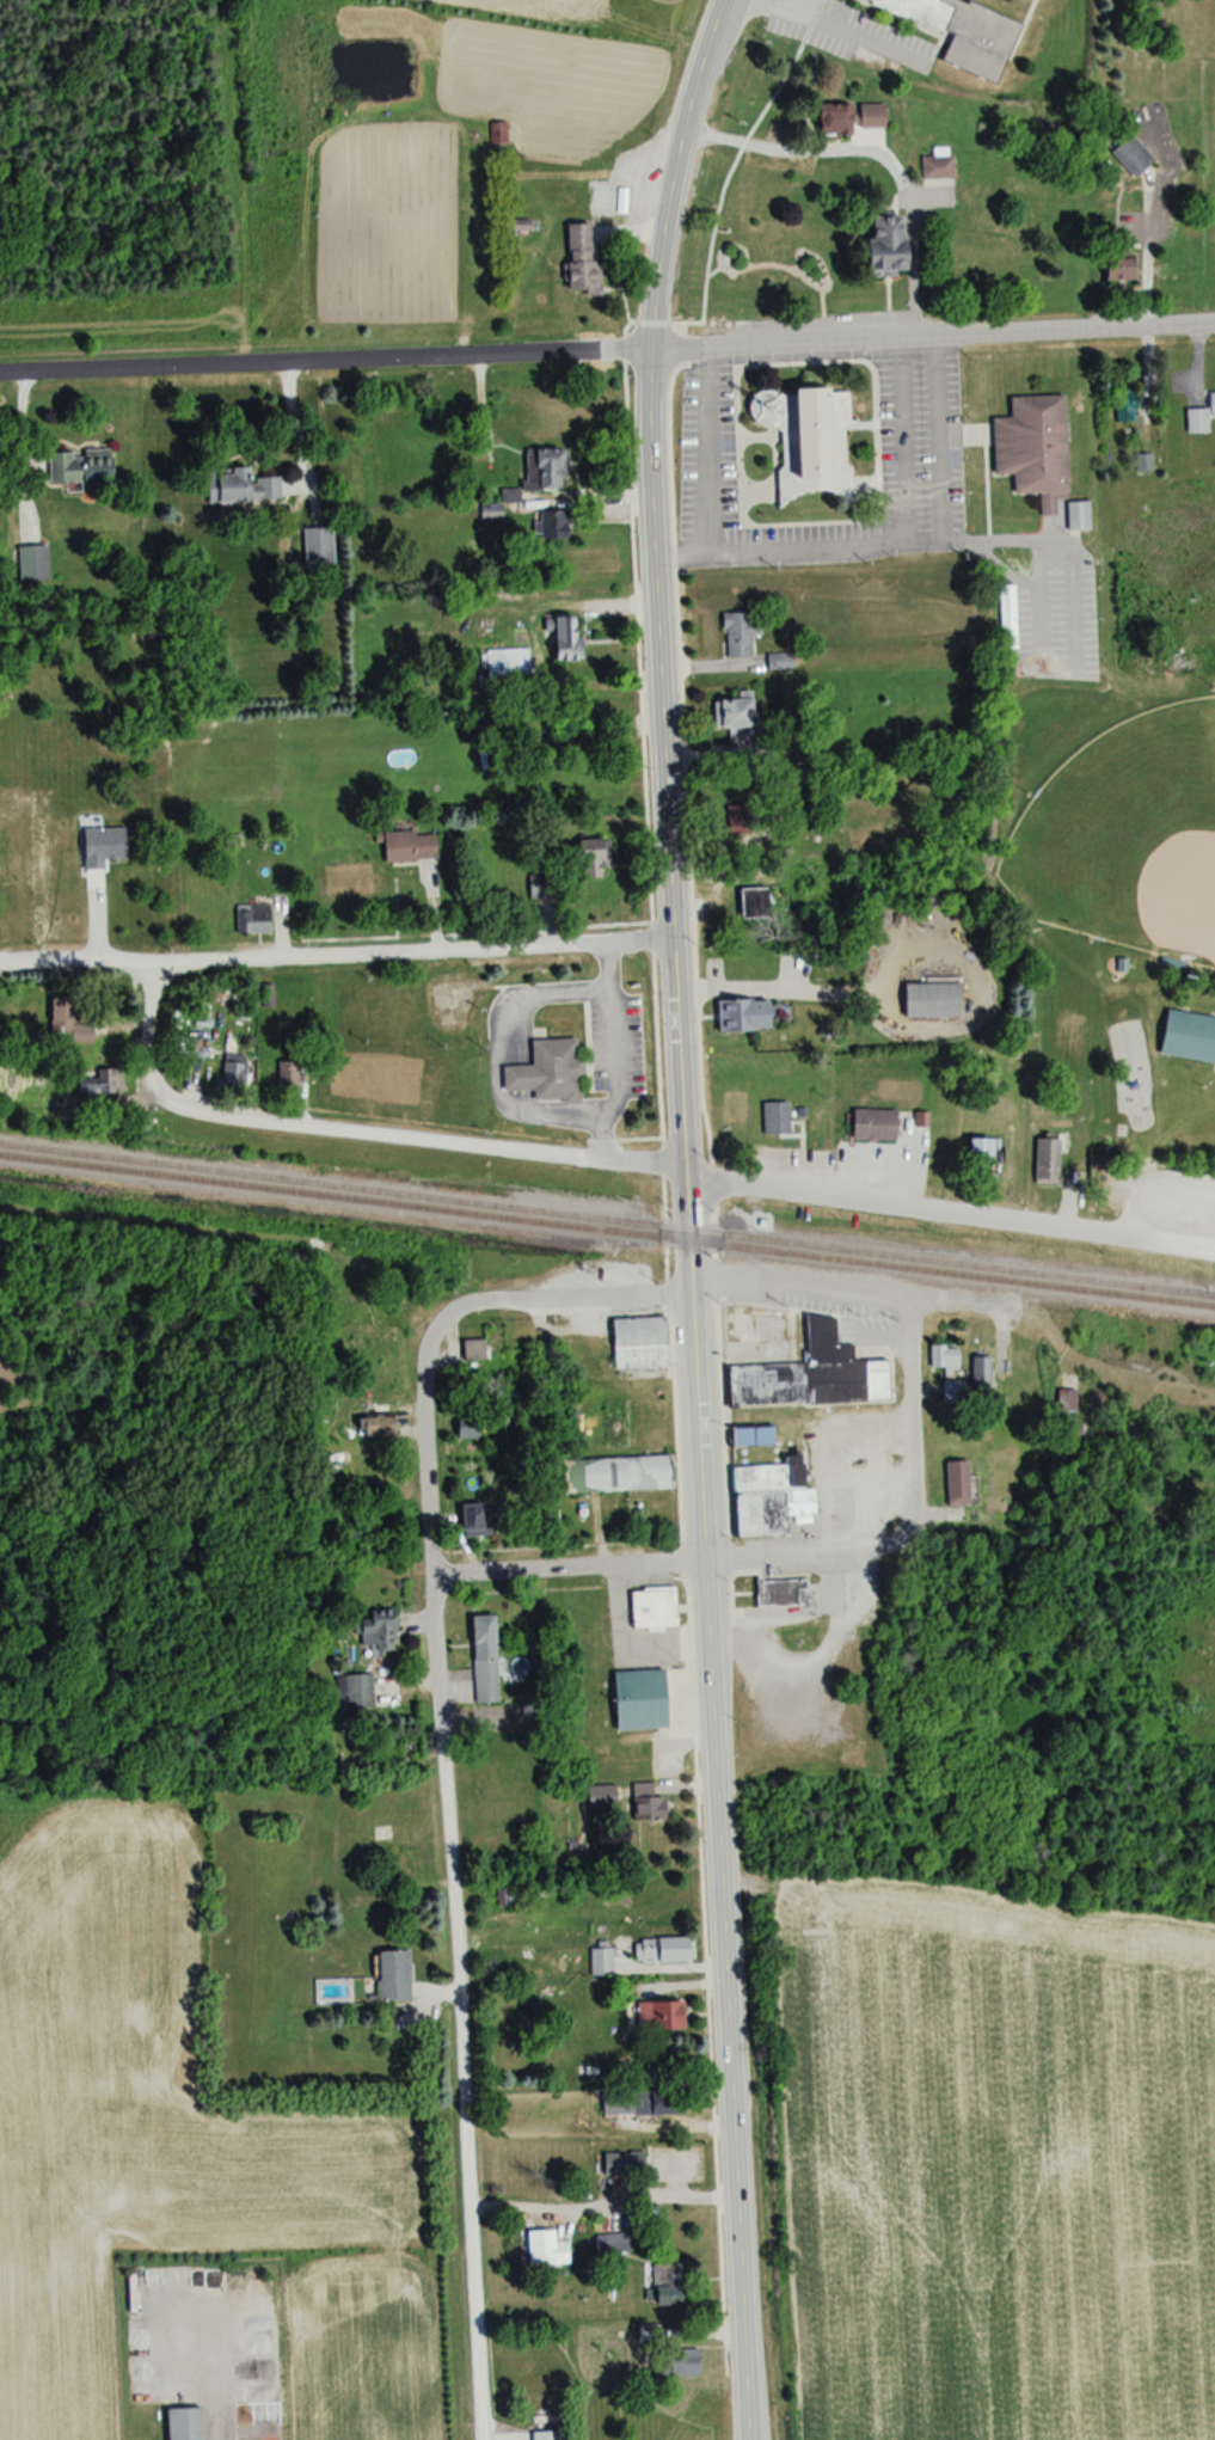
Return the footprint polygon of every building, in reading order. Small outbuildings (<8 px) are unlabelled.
[(949,35),(939,62),(994,83),(1017,23),(957,0),(857,0),(949,35)] [(814,105),(814,137),(853,137),(853,105),(814,105)] [(1132,176),(1154,154),(1130,131),(1109,152),(1132,176)] [(951,179),(951,155),(934,155),(934,158),(920,158),(920,179),(951,179)] [(432,157),(407,158),(410,211),(435,209),(432,157)] [(900,216),(861,216),(862,276),(901,276),(900,216)] [(563,224),(563,294),(596,294),(596,224),(563,224)] [(1102,280),(1130,280),(1130,249),(1102,249),(1102,280)] [(847,492),(843,389),(747,392),(748,426),(775,425),(778,495),(847,492)] [(1115,390),(1115,417),(1134,417),(1134,390),(1115,390)] [(1207,416),(1214,415),(1214,391),(1207,392),(1207,408),(1185,409),(1185,434),(1207,434),(1207,416)] [(991,418),(992,475),(1011,475),(1012,495),(1039,494),(1039,516),(1054,516),(1054,499),(1065,499),(1063,396),(1008,396),(1009,418),(991,418)] [(524,491),(563,491),(563,449),(524,449),(524,491)] [(110,451),(49,450),(49,484),(110,484),(110,451)] [(280,499),(278,476),(248,477),(247,468),(206,471),(208,504),(280,499)] [(564,541),(564,511),(540,511),(540,541),(564,541)] [(302,573),(332,573),(332,527),(302,527),(302,573)] [(17,546),(17,583),(45,583),(45,546),(17,546)] [(1015,650),(1015,586),(999,586),(999,650),(1015,650)] [(722,613),(722,658),(750,658),(750,613),(722,613)] [(550,662),(576,662),(576,617),(550,617),(550,662)] [(527,650),(483,650),(483,681),(527,681),(527,650)] [(726,731),(727,762),(752,761),(750,699),(714,700),(715,731),(726,731)] [(380,832),(381,860),(434,859),(434,830),(380,832)] [(606,864),(606,839),(574,839),(574,878),(600,878),(600,864),(606,864)] [(738,889),(738,915),(775,915),(775,889),(738,889)] [(268,905),(239,905),(239,934),(268,934),(268,905)] [(957,1018),(957,980),(902,981),(902,1018),(957,1018)] [(48,997),(48,1043),(72,1043),(72,997),(48,997)] [(767,1001),(717,1002),(717,1033),(768,1032),(767,1001)] [(1157,1056),(1214,1065),(1214,1019),(1164,1011),(1157,1056)] [(202,1038),(173,1038),(173,1058),(202,1058),(202,1038)] [(529,1041),(530,1066),(500,1067),(501,1092),(533,1091),(533,1105),(579,1104),(578,1040),(529,1041)] [(242,1091),(242,1055),(221,1055),(221,1091),(242,1091)] [(120,1093),(119,1062),(102,1062),(103,1094),(120,1093)] [(296,1064),(283,1064),(283,1093),(296,1093),(296,1064)] [(787,1104),(761,1104),(761,1135),(787,1135),(787,1104)] [(894,1111),(849,1111),(849,1141),(894,1141),(894,1111)] [(1057,1139),(1033,1139),(1033,1186),(1057,1186),(1057,1139)] [(989,1140),(964,1140),(964,1165),(989,1165),(989,1140)] [(725,1364),(725,1404),(888,1402),(887,1359),(851,1360),(851,1344),(832,1344),(832,1315),(803,1315),(804,1362),(783,1362),(783,1368),(762,1369),(762,1364),(725,1364)] [(609,1317),(610,1367),(663,1366),(662,1316),(609,1317)] [(484,1367),(484,1340),(461,1340),(461,1367),(484,1367)] [(944,1367),(944,1380),(956,1380),(956,1344),(933,1344),(933,1367),(944,1367)] [(988,1356),(975,1356),(975,1397),(988,1397),(988,1356)] [(389,1415),(359,1415),(359,1435),(389,1435),(389,1415)] [(729,1447),(772,1446),(771,1426),(729,1427),(729,1447)] [(731,1466),(733,1536),(786,1535),(786,1516),(814,1515),(813,1488),(799,1488),(798,1450),(780,1451),(781,1465),(731,1466)] [(559,1460),(561,1492),(664,1488),(663,1456),(559,1460)] [(965,1461),(944,1461),(944,1504),(965,1504),(965,1461)] [(488,1536),(488,1504),(459,1504),(459,1536),(488,1536)] [(809,1607),(809,1579),(754,1578),(753,1606),(809,1607)] [(628,1589),(629,1630),(675,1629),(674,1588),(628,1589)] [(496,1702),(494,1614),(469,1615),(471,1703),(496,1702)] [(394,1616),(360,1617),(361,1659),(377,1658),(377,1666),(394,1666),(394,1616)] [(663,1728),(661,1670),(610,1672),(612,1729),(663,1728)] [(370,1674),(335,1674),(335,1709),(370,1709),(370,1674)] [(630,1783),(630,1819),(664,1819),(664,1795),(652,1795),(652,1783),(630,1783)] [(613,1785),(585,1785),(585,1808),(613,1808),(613,1785)] [(690,1961),(690,1937),(633,1937),(633,1961),(690,1961)] [(407,1950),(374,1950),(374,2001),(408,2001),(407,1950)] [(628,2029),(680,2029),(680,2001),(628,2001),(628,2029)] [(600,2116),(683,2114),(682,2089),(600,2091),(600,2116)] [(642,2153),(594,2153),(594,2175),(642,2175),(642,2153)] [(566,2240),(552,2240),(552,2229),(524,2230),(525,2266),(566,2265),(566,2240)] [(625,2248),(622,2234),(595,2238),(598,2253),(625,2248)] [(652,2263),(652,2299),(677,2299),(677,2263),(652,2263)] [(657,2377),(697,2377),(697,2349),(657,2349),(657,2377)] [(163,2409),(164,2439),(200,2439),(199,2408),(163,2409)] [(530,2432),(530,2439),(558,2439),(558,2432),(530,2432)]
